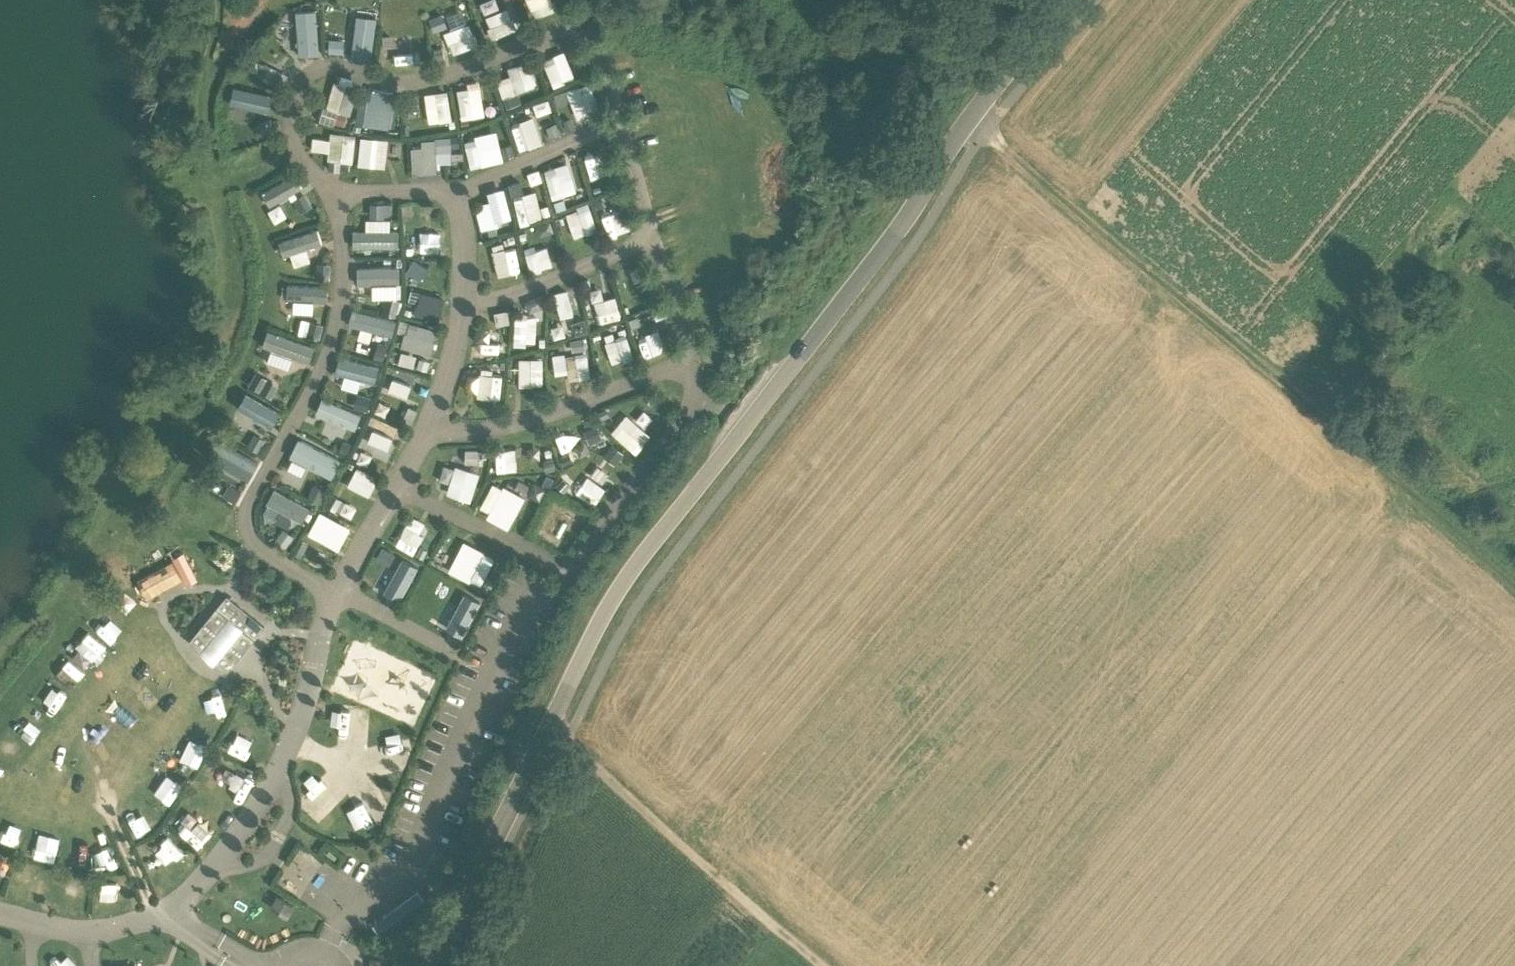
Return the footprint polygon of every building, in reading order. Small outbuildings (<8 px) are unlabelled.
[(480,1),(484,12),(501,6),(499,0),(481,0),(480,1)] [(534,13),(556,7),(554,0),(531,0),(534,13)] [(492,36),(517,27),(509,5),(484,15),(492,36)] [(297,10),(300,54),(319,53),(315,9),(297,10)] [(357,13),(352,58),(370,60),(376,15),(357,13)] [(471,20),(446,29),(454,51),(479,42),(471,20)] [(344,36),(330,36),(329,50),(343,50),(344,36)] [(397,65),(418,59),(415,48),(394,54),(397,65)] [(567,50),(543,58),(552,84),(575,76),(567,50)] [(504,104),(517,102),(514,88),(537,83),(533,59),(509,64),(511,74),(499,77),(504,104)] [(258,73),(280,86),(287,74),(264,61),(258,73)] [(351,112),(360,86),(335,77),(326,103),(351,112)] [(468,79),(469,85),(457,87),(462,116),(486,112),(481,77),(468,79)] [(566,89),(576,117),(602,108),(591,80),(566,89)] [(231,101),(266,109),(269,95),(235,86),(231,101)] [(450,88),(426,90),(429,120),(453,117),(450,88)] [(401,94),(386,94),(386,118),(401,118),(401,94)] [(377,121),(380,105),(361,101),(358,118),(377,121)] [(320,115),(343,126),(349,114),(326,103),(320,115)] [(514,121),(520,147),(542,142),(536,116),(514,121)] [(271,118),(259,120),(263,134),(274,131),(271,118)] [(355,159),(356,131),(330,130),(330,136),(312,135),(312,149),(329,149),(328,158),(355,159)] [(496,133),(465,142),(472,165),(502,157),(496,133)] [(414,167),(453,165),(451,135),(423,136),(424,144),(413,145),(414,167)] [(388,162),(389,138),(362,137),(361,161),(388,162)] [(590,170),(608,165),(604,150),(585,155),(590,170)] [(570,169),(547,176),(554,197),(577,190),(570,169)] [(264,191),(271,203),(301,187),(294,174),(264,191)] [(514,194),(535,188),(532,175),(511,181),(514,194)] [(518,221),(542,218),(538,191),(514,194),(518,221)] [(304,194),(295,199),(301,211),(311,206),(304,194)] [(371,214),(391,215),(392,201),(372,201),(371,214)] [(494,203),(478,204),(479,220),(494,219),(494,203)] [(592,203),(567,209),(573,235),(597,230),(592,203)] [(602,213),(609,235),(629,228),(622,206),(602,213)] [(280,243),(285,256),(321,242),(316,229),(280,243)] [(417,251),(446,251),(446,229),(417,229),(417,251)] [(354,251),(398,251),(398,230),(354,230),(354,251)] [(523,271),(520,248),(504,250),(503,242),(492,243),(495,274),(523,271)] [(554,264),(548,242),(526,248),(532,270),(554,264)] [(330,262),(318,262),(318,277),(330,276),(330,262)] [(359,288),(402,287),(402,267),(358,267),(359,288)] [(595,281),(602,302),(615,298),(609,277),(595,281)] [(288,284),(287,299),(326,302),(327,287),(288,284)] [(405,309),(442,319),(448,296),(412,286),(405,309)] [(581,288),(559,289),(559,314),(581,314),(581,288)] [(352,323),(395,334),(398,320),(355,309),(352,323)] [(516,313),(515,342),(536,342),(537,314),(516,313)] [(560,313),(547,316),(552,337),(565,334),(560,313)] [(585,316),(572,321),(577,333),(590,329),(585,316)] [(405,348),(435,351),(438,324),(408,320),(405,348)] [(313,322),(308,336),(318,339),(322,324),(313,322)] [(645,355),(667,348),(660,327),(637,334),(645,355)] [(269,328),(263,342),(310,360),(316,346),(269,328)] [(636,355),(626,328),(604,337),(614,363),(636,355)] [(496,350),(497,335),(479,334),(478,349),(496,350)] [(589,349),(553,353),(555,372),(569,370),(570,378),(592,376),(589,349)] [(429,368),(431,356),(400,350),(398,362),(429,368)] [(337,367),(376,379),(380,365),(340,354),(337,367)] [(546,383),(544,355),(520,356),(522,384),(546,383)] [(385,388),(409,397),(417,374),(393,366),(385,388)] [(251,383),(271,394),(277,382),(257,371),(251,383)] [(481,371),(477,395),(501,398),(504,374),(481,371)] [(240,406),(273,424),(280,411),(247,393),(240,406)] [(371,397),(358,393),(355,403),(368,407),(371,397)] [(319,411),(356,426),(361,413),(325,398),(319,411)] [(640,449),(652,428),(624,413),(613,435),(640,449)] [(390,447),(399,426),(377,418),(368,439),(390,447)] [(264,438),(255,432),(248,445),(257,450),(264,438)] [(291,454),(332,474),(340,458),(299,438),(291,454)] [(612,442),(605,453),(617,460),(624,449),(612,442)] [(206,461),(244,481),(254,463),(215,443),(206,461)] [(495,470),(518,469),(517,446),(494,448),(495,470)] [(465,461),(484,463),(485,449),(467,447),(465,461)] [(459,462),(449,491),(472,499),(482,470),(459,462)] [(356,463),(348,482),(372,493),(380,473),(356,463)] [(592,501),(606,486),(592,473),(578,488),(592,501)] [(321,499),(327,487),(315,481),(309,494),(321,499)] [(502,513),(512,491),(493,482),(483,504),(502,513)] [(267,501),(303,520),(309,508),(273,490),(267,501)] [(309,529),(341,544),(350,523),(319,509),(309,529)] [(405,521),(394,540),(414,552),(425,533),(405,521)] [(482,585),(498,555),(465,538),(450,569),(482,585)] [(197,580),(184,554),(175,558),(188,584),(197,580)] [(386,590),(400,597),(417,564),(403,557),(386,590)] [(467,593),(449,625),(461,632),(479,600),(467,593)] [(265,627),(226,596),(190,641),(229,671),(265,627)] [(234,733),(227,750),(240,756),(248,740),(234,733)] [(427,905),(418,893),(377,924),(386,936),(427,905)] [(371,958),(370,965),(382,965),(382,958),(371,958)]
